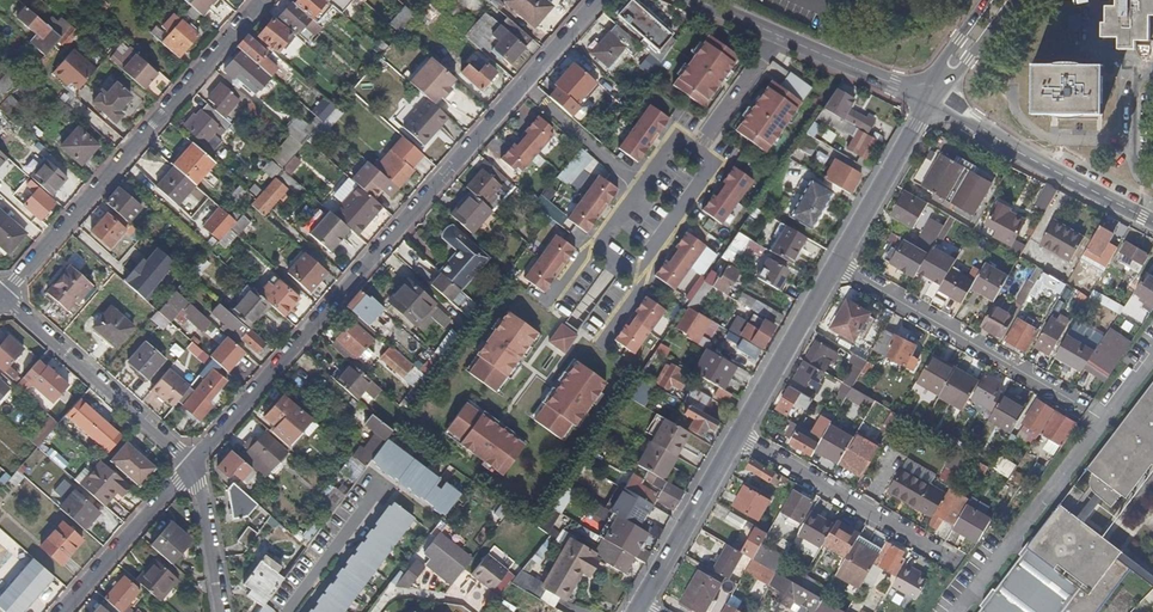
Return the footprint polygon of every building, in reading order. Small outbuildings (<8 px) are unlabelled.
[(103,0),(102,0),(96,8),(102,14),(109,5),(103,0)] [(201,15),(214,0),(184,0),(201,15)] [(294,4),(311,19),(313,17),(315,19),(321,12),(319,10),(326,1),(324,0),(297,0),(294,4)] [(326,1),(331,5),(340,13),(345,7),(343,5),(348,0),(324,0),(326,1)] [(505,2),(534,27),(540,20),(517,0),(506,0),(505,2)] [(540,20),(548,10),(537,1),(538,0),(517,0),(540,20)] [(617,15),(658,51),(668,39),(650,27),(654,20),(631,0),(630,0),(617,15)] [(1117,8),(1107,8),(1106,24),(1102,24),(1102,39),(1119,39),(1119,51),(1136,51),(1136,47),(1136,42),(1150,42),(1150,17),(1152,17),(1152,0),(1117,0),(1117,8)] [(331,5),(326,1),(319,10),(321,12),(315,19),(313,17),(311,19),(315,23),(331,5)] [(292,2),(278,18),(297,34),(304,27),(314,35),(321,28),(315,23),(311,19),(294,4),(292,2)] [(416,16),(405,6),(389,24),(400,34),(402,32),(416,16)] [(16,17),(36,34),(30,43),(45,55),(57,42),(61,38),(46,25),(25,7),(16,17)] [(497,8),(490,16),(525,47),(532,39),(497,8)] [(490,16),(485,11),(464,35),(469,40),(490,16)] [(1081,13),(1069,13),(1068,29),(1081,29),(1081,13)] [(525,47),(490,16),(469,40),(479,49),(483,45),(500,61),(502,59),(509,65),(525,47)] [(52,18),(46,25),(61,38),(70,27),(61,20),(58,23),(52,18)] [(290,33),(272,19),(258,36),(276,51),(290,33)] [(199,36),(181,20),(161,43),(178,58),(199,36)] [(654,20),(650,27),(668,39),(672,35),(654,20)] [(641,47),(616,24),(591,53),(608,67),(624,48),(632,56),(641,47)] [(71,25),(70,27),(61,38),(57,42),(65,49),(79,32),(71,25)] [(236,47),(241,51),(271,77),(276,72),(261,59),(265,54),(246,36),(236,47)] [(690,66),(688,64),(672,86),(703,107),(723,79),(726,81),(733,72),(729,69),(738,58),(708,36),(693,58),(695,59),(690,66)] [(131,47),(129,49),(157,74),(159,72),(131,47)] [(1150,47),(1136,47),(1136,51),(1142,55),(1150,55),(1150,47)] [(74,93),(96,69),(74,48),(52,72),(74,93)] [(116,51),(113,49),(107,57),(109,59),(116,51)] [(116,51),(109,59),(143,89),(157,74),(129,49),(122,57),(116,51)] [(223,66),(225,68),(224,70),(233,79),(235,77),(255,95),(271,77),(241,51),(231,62),(229,60),(223,66)] [(431,58),(409,83),(434,104),(455,79),(431,58)] [(468,65),(455,79),(475,96),(496,72),(480,59),(472,69),(468,65)] [(555,87),(547,95),(586,130),(604,110),(578,87),(588,76),(573,63),(553,85),(555,87)] [(1102,66),(1034,65),(1033,115),(1102,116),(1102,66)] [(10,68),(0,79),(0,105),(23,80),(10,68)] [(750,112),(747,109),(740,118),(744,121),(735,133),(765,154),(780,133),(778,131),(783,124),(785,126),(811,90),(789,74),(779,88),(771,83),(750,112)] [(28,75),(23,80),(16,88),(28,98),(39,85),(28,75)] [(99,95),(93,102),(114,122),(121,115),(118,111),(130,97),(116,84),(106,95),(101,91),(99,94),(99,95)] [(238,100),(219,84),(208,99),(215,106),(212,110),(223,119),(238,100)] [(830,101),(829,101),(823,109),(842,120),(843,118),(867,133),(875,119),(868,115),(866,119),(849,109),(854,99),(837,89),(830,101)] [(448,118),(427,100),(403,127),(423,146),(448,118)] [(196,116),(194,114),(183,127),(204,146),(216,133),(220,137),(224,133),(230,138),(237,131),(223,119),(212,110),(206,105),(196,116)] [(341,113),(336,107),(323,122),(328,127),(341,113)] [(639,121),(629,134),(632,137),(621,151),(637,164),(649,149),(646,146),(655,134),(658,136),(669,120),(653,108),(642,123),(639,121)] [(823,109),(817,118),(843,133),(844,132),(851,136),(856,129),(842,120),(823,109)] [(294,116),(283,129),(291,136),(302,146),(307,141),(315,131),(323,122),(316,117),(308,127),(294,116)] [(516,146),(514,144),(500,159),(513,171),(517,167),(521,172),(553,136),(548,131),(551,128),(538,116),(524,132),(527,134),(516,146)] [(328,127),(323,122),(315,131),(321,136),(328,127)] [(821,127),(814,122),(806,134),(813,138),(821,127)] [(98,146),(78,128),(61,147),(81,165),(98,146)] [(321,136),(315,131),(307,141),(312,146),(321,136)] [(858,131),(853,138),(847,149),(860,157),(866,160),(876,141),(858,131)] [(813,138),(806,134),(796,148),(810,156),(820,142),(813,138)] [(885,138),(879,134),(876,139),(882,143),(885,138)] [(302,146),(291,136),(270,160),(281,170),(294,155),(302,146)] [(391,150),(398,156),(381,174),(397,188),(398,188),(414,170),(411,168),(423,155),(403,137),(391,150)] [(192,144),(172,165),(173,166),(195,186),(215,163),(192,144)] [(570,187),(594,158),(581,147),(557,177),(570,187)] [(398,156),(391,150),(375,169),(381,174),(398,156)] [(993,183),(942,154),(923,187),(974,217),(993,183)] [(301,162),(294,155),(281,170),(282,170),(289,177),(301,162)] [(860,157),(856,163),(871,172),(875,166),(866,160),(860,157)] [(46,160),(31,177),(51,195),(67,178),(46,160)] [(281,170),(270,160),(261,170),(272,180),(281,170)] [(861,175),(835,160),(823,179),(850,195),(861,175)] [(482,169),(480,171),(465,188),(469,192),(484,205),(506,179),(485,161),(480,167),(482,169)] [(368,162),(352,180),(373,199),(381,190),(383,192),(389,197),(397,188),(381,174),(375,169),(368,162)] [(195,186),(173,166),(155,187),(177,206),(195,186)] [(723,184),(726,186),(716,199),(713,197),(702,212),(719,225),(730,209),(733,211),(742,198),(739,196),(750,181),(734,168),(723,184)] [(289,177),(282,170),(251,206),(263,217),(289,188),(296,194),(302,188),(289,177)] [(24,184),(34,193),(23,205),(40,220),(56,203),(39,188),(39,187),(28,178),(24,184)] [(578,205),(581,207),(570,222),(587,234),(598,218),(595,216),(604,204),(607,206),(618,190),(602,178),(591,193),(588,191),(578,205)] [(834,192),(810,178),(798,199),(822,213),(834,192)] [(1059,191),(1047,185),(1036,203),(1048,210),(1059,191)] [(105,202),(111,208),(129,223),(141,207),(119,187),(105,202)] [(383,192),(381,190),(373,199),(375,201),(383,192)] [(929,204),(907,191),(892,217),(914,229),(929,204)] [(464,203),(452,216),(473,235),(493,212),(484,205),(469,192),(462,200),(464,203)] [(344,198),(331,213),(349,229),(366,210),(357,201),(353,206),(344,198)] [(822,213),(798,199),(788,217),(811,231),(822,213)] [(1012,209),(998,202),(987,224),(998,230),(994,237),(1013,247),(1026,221),(1011,212),(1012,209)] [(111,208),(107,213),(125,229),(130,224),(129,223),(111,208)] [(0,211),(0,246),(8,253),(25,233),(0,211)] [(329,211),(309,234),(330,252),(349,230),(349,229),(331,213),(329,211)] [(107,213),(106,213),(91,231),(110,248),(126,231),(125,229),(107,213)] [(231,227),(215,214),(203,228),(219,241),(229,228),(231,227)] [(951,217),(945,228),(936,243),(941,245),(956,219),(951,217)] [(945,228),(930,219),(915,245),(930,254),(933,247),(936,243),(945,228)] [(1085,238),(1055,220),(1040,245),(1071,263),(1085,238)] [(1038,226),(1034,223),(1027,234),(1032,238),(1038,226)] [(806,238),(786,226),(771,252),(791,264),(806,238)] [(1115,235),(1101,226),(1087,250),(1083,258),(1107,271),(1118,250),(1109,245),(1115,235)] [(443,238),(458,252),(440,273),(460,290),(487,259),(452,227),(449,228),(446,231),(443,234),(443,236),(443,238)] [(675,248),(677,251),(668,263),(665,261),(654,276),(670,289),(681,274),(684,276),(694,262),(691,260),(702,246),(686,233),(675,248)] [(751,240),(738,233),(721,258),(735,266),(751,240)] [(545,250),(535,264),(537,266),(526,281),(543,293),(555,277),(552,275),(561,263),(564,265),(575,250),(558,237),(548,252),(545,250)] [(915,245),(906,240),(892,263),(902,269),(905,265),(919,273),(919,272),(930,254),(915,245)] [(1121,253),(1123,254),(1120,262),(1139,273),(1150,255),(1142,251),(1134,247),(1127,243),(1121,253)] [(933,247),(930,254),(919,272),(929,277),(932,273),(945,281),(952,269),(957,261),(933,247)] [(175,263),(158,248),(126,284),(143,299),(162,277),(175,263)] [(327,272),(305,253),(287,273),(309,292),(327,272)] [(202,258),(191,273),(199,278),(209,263),(202,258)] [(773,262),(768,259),(757,279),(776,289),(787,270),(780,267),(783,263),(775,258),(773,262)] [(719,276),(710,271),(703,282),(712,288),(713,288),(714,287),(727,294),(740,272),(727,264),(719,276)] [(1010,277),(987,264),(975,283),(973,288),(996,301),(1010,277)] [(905,265),(902,269),(916,277),(919,273),(905,265)] [(93,286),(70,266),(47,293),(67,310),(74,302),(77,304),(93,286)] [(1044,271),(1038,267),(1017,304),(1023,307),(1031,294),(1043,273),(1044,271)] [(952,269),(945,281),(942,285),(940,289),(963,303),(973,288),(975,283),(952,269)] [(440,273),(430,284),(451,302),(461,291),(460,290),(440,273)] [(945,281),(932,273),(929,277),(942,285),(945,281)] [(1061,283),(1043,273),(1031,294),(1037,298),(1045,286),(1055,292),(1061,283)] [(1148,274),(1135,293),(1142,298),(1152,305),(1152,277),(1148,274)] [(166,280),(162,277),(143,299),(147,302),(166,280)] [(268,283),(258,294),(270,305),(284,317),(299,299),(278,280),(272,287),(268,283)] [(403,291),(391,304),(415,325),(422,332),(434,319),(444,328),(452,319),(407,281),(401,289),(403,291)] [(712,288),(703,282),(697,292),(706,298),(712,288)] [(258,294),(251,289),(231,312),(250,329),(270,305),(258,294)] [(403,291),(401,289),(389,302),(391,304),(403,291)] [(594,340),(617,297),(605,290),(592,314),(590,313),(579,333),(594,340)] [(170,310),(176,304),(186,314),(184,316),(202,332),(211,322),(175,291),(157,311),(170,322),(176,316),(170,310)] [(359,291),(346,306),(357,316),(378,335),(383,339),(389,332),(374,319),(384,308),(371,296),(368,299),(359,291)] [(1091,298),(1082,292),(1077,301),(1080,302),(1076,309),(1083,313),(1091,298)] [(742,293),(737,302),(765,318),(771,309),(742,293)] [(1095,294),(1092,298),(1108,308),(1111,303),(1095,294)] [(210,295),(204,303),(230,326),(236,318),(210,295)] [(627,327),(624,325),(613,341),(629,353),(640,338),(643,340),(653,326),(650,324),(661,309),(645,297),(633,313),(636,315),(627,327)] [(1144,304),(1142,308),(1152,314),(1152,312),(1152,305),(1142,298),(1140,301),(1144,304)] [(690,300),(686,307),(688,308),(698,314),(701,307),(690,300)] [(872,314),(848,301),(832,330),(855,344),(872,314)] [(1111,302),(1111,303),(1108,308),(1120,315),(1124,309),(1111,302)] [(1001,310),(994,306),(982,327),(1002,338),(1014,317),(1008,313),(1012,307),(1005,303),(1001,310)] [(176,304),(170,310),(176,316),(181,320),(184,316),(186,314),(176,304)] [(391,304),(386,310),(410,330),(415,325),(391,304)] [(134,327),(110,307),(93,327),(116,347),(134,327)] [(698,314),(688,308),(675,328),(689,337),(701,316),(698,314)] [(785,317),(771,309),(765,318),(779,326),(785,317)] [(157,311),(151,319),(163,330),(170,322),(157,311)] [(490,342),(487,340),(476,355),(480,358),(469,373),(495,392),(506,377),(509,380),(521,365),(517,362),(522,355),(525,358),(532,349),(529,346),(538,334),(508,312),(492,334),(495,335),(490,342)] [(1058,321),(1052,317),(1038,342),(1043,345),(1040,350),(1051,356),(1071,321),(1061,315),(1058,321)] [(357,316),(352,322),(373,340),(378,335),(357,316)] [(1025,323),(1018,319),(1004,343),(1012,348),(1013,345),(1027,354),(1040,332),(1032,327),(1035,321),(1029,317),(1025,323)] [(240,322),(236,318),(230,326),(234,329),(240,322)] [(743,332),(741,337),(761,349),(775,327),(764,321),(757,332),(747,326),(743,332)] [(234,329),(232,331),(257,353),(265,344),(240,322),(234,329)] [(352,322),(336,340),(357,359),(352,364),(358,370),(373,354),(366,348),(373,340),(352,322)] [(563,326),(561,325),(548,342),(565,354),(577,336),(575,335),(563,326)] [(453,326),(451,330),(461,338),(464,334),(453,326)] [(743,332),(736,328),(733,334),(740,338),(741,337),(743,332)] [(1132,343),(1111,329),(1088,363),(1110,376),(1132,343)] [(461,338),(451,330),(435,353),(436,354),(444,361),(461,338)] [(885,331),(874,350),(914,372),(919,361),(913,357),(918,346),(885,331)] [(694,334),(690,341),(707,350),(709,352),(713,345),(694,334)] [(0,346),(0,369),(13,380),(18,375),(13,371),(16,369),(10,364),(24,349),(9,336),(0,346)] [(1095,351),(1069,336),(1056,357),(1082,372),(1095,351)] [(742,339),(736,349),(755,360),(761,350),(742,339)] [(336,340),(330,346),(350,363),(352,364),(357,359),(336,340)] [(165,360),(145,342),(128,362),(148,380),(165,360)] [(837,354),(817,342),(805,361),(798,373),(812,381),(807,389),(818,395),(823,386),(820,384),(826,373),(837,354)] [(390,345),(379,359),(413,387),(399,405),(407,412),(430,380),(420,372),(390,345)] [(660,345),(655,352),(662,355),(666,358),(670,350),(660,345)] [(709,352),(707,350),(693,374),(719,388),(722,390),(736,367),(709,352)] [(662,355),(655,352),(652,357),(659,361),(662,355)] [(444,361),(436,354),(420,372),(430,380),(444,361)] [(855,355),(850,363),(856,366),(863,371),(867,362),(855,355)] [(261,366),(249,356),(242,364),(253,374),(261,366)] [(932,357),(917,384),(940,397),(955,372),(957,369),(943,361),(942,363),(932,357)] [(218,365),(212,360),(205,367),(211,372),(213,369),(214,370),(218,365)] [(556,390),(552,388),(541,403),(545,406),(534,421),(560,440),(571,425),(574,427),(585,413),(583,411),(588,404),(590,405),(606,384),(576,362),(567,375),(564,372),(557,381),(560,384),(556,390)] [(867,362),(863,371),(852,388),(859,392),(874,367),(867,362)] [(352,364),(350,363),(335,380),(358,400),(365,392),(374,400),(382,390),(358,370),(352,364)] [(1048,371),(1060,376),(1063,368),(1051,363),(1048,371)] [(1088,363),(1085,368),(1106,381),(1110,376),(1088,363)] [(679,370),(672,365),(660,385),(668,390),(671,385),(680,390),(686,380),(677,375),(679,370)] [(863,371),(856,366),(846,385),(852,388),(863,371)] [(190,386),(169,369),(151,391),(158,397),(161,395),(166,399),(165,401),(172,407),(178,400),(189,387),(190,386)] [(213,369),(211,372),(195,392),(189,387),(178,400),(184,405),(183,406),(200,420),(212,405),(209,403),(206,400),(224,379),(214,370),(213,369)] [(957,369),(955,372),(968,380),(970,376),(957,369)] [(649,375),(642,371),(638,376),(646,380),(649,375)] [(968,380),(955,372),(940,397),(939,399),(963,412),(980,382),(970,376),(968,380)] [(13,380),(12,382),(33,399),(39,392),(18,375),(13,380)] [(1004,386),(986,376),(972,400),(993,412),(1003,396),(999,394),(1004,386)] [(656,388),(638,377),(625,396),(645,407),(656,388)] [(227,381),(224,379),(206,400),(209,403),(227,381)] [(1088,469),(1093,474),(1091,478),(1090,481),(1090,484),(1091,487),(1092,491),(1094,493),(1096,494),(1103,500),(1112,508),(1122,496),(1127,499),(1152,465),(1145,458),(1152,447),(1152,384),(1088,469)] [(814,401),(791,387),(777,410),(789,417),(795,406),(802,410),(803,408),(808,412),(814,401)] [(275,405),(264,417),(276,427),(271,432),(287,446),(300,431),(308,438),(319,425),(275,388),(267,397),(275,405)] [(722,390),(719,388),(714,396),(726,403),(731,395),(722,390)] [(711,400),(691,389),(684,402),(703,413),(711,400)] [(1027,408),(1004,395),(989,421),(1012,434),(1027,408)] [(71,410),(59,399),(46,413),(50,416),(58,423),(71,410)] [(1055,412),(1038,401),(1024,424),(1025,426),(1040,435),(1055,412)] [(854,439),(855,439),(841,463),(864,477),(878,451),(864,443),(883,407),(875,402),(854,439)] [(466,404),(446,430),(462,441),(459,444),(474,456),(476,453),(483,459),(481,460),(502,476),(524,447),(511,437),(514,434),(505,428),(502,431),(496,426),(498,423),(483,412),(480,415),(466,404)] [(683,415),(693,421),(688,430),(702,437),(707,428),(711,431),(717,422),(689,406),(683,415)] [(1056,411),(1055,412),(1040,435),(1062,448),(1078,424),(1056,411)] [(899,416),(892,412),(887,420),(893,425),(899,416)] [(653,421),(655,423),(649,434),(655,438),(652,443),(673,455),(681,442),(684,444),(690,433),(657,414),(653,421)] [(33,426),(24,435),(38,447),(58,423),(50,416),(38,430),(33,426)] [(365,426),(375,434),(363,449),(360,447),(353,456),(366,468),(393,432),(373,417),(365,426)] [(800,428),(790,422),(783,434),(792,440),(790,444),(813,458),(816,452),(820,445),(798,431),(800,428)] [(831,425),(823,440),(820,445),(816,452),(839,465),(854,439),(831,425)] [(1025,426),(1023,430),(1037,439),(1040,435),(1025,426)] [(251,448),(252,449),(242,460),(251,467),(264,478),(286,452),(265,434),(256,446),(254,444),(251,448)] [(949,435),(944,443),(968,456),(972,450),(973,449),(949,435)] [(130,439),(111,460),(140,485),(155,468),(136,451),(139,448),(130,439)] [(38,447),(63,469),(69,463),(44,441),(38,447)] [(684,444),(681,442),(673,455),(676,457),(684,444)] [(652,443),(651,443),(637,466),(656,477),(664,481),(678,458),(676,457),(673,455),(652,443)] [(1145,458),(1152,465),(1152,447),(1145,458)] [(968,456),(978,461),(990,468),(991,469),(995,463),(972,450),(968,456)] [(242,460),(232,451),(217,468),(229,477),(237,467),(245,473),(251,467),(242,460)] [(978,461),(968,456),(964,463),(973,469),(978,461)] [(753,459),(747,469),(770,483),(776,474),(753,459)] [(101,461),(90,473),(80,484),(104,506),(117,491),(122,496),(130,487),(101,461)] [(990,468),(978,461),(973,469),(985,476),(990,468)] [(995,463),(991,469),(1010,479),(1014,473),(995,462),(995,463)] [(90,473),(84,468),(75,479),(80,484),(90,473)] [(923,480),(903,469),(888,493),(908,505),(923,480)] [(17,471),(12,477),(9,480),(16,487),(25,477),(17,471)] [(3,475),(0,478),(0,483),(3,486),(9,479),(3,475)] [(664,481),(656,477),(651,486),(661,491),(666,482),(664,481)] [(666,482),(661,491),(659,495),(631,479),(625,489),(653,505),(656,501),(672,510),(683,492),(666,482)] [(65,500),(73,486),(62,480),(54,493),(65,500)] [(946,494),(923,480),(908,505),(932,519),(946,494)] [(228,488),(227,489),(233,519),(248,517),(258,505),(233,483),(228,488)] [(330,484),(322,493),(326,497),(321,503),(332,513),(345,497),(330,484)] [(576,492),(563,484),(547,507),(561,515),(576,492)] [(745,486),(733,507),(759,522),(771,501),(745,486)] [(950,488),(946,494),(932,519),(928,526),(937,531),(945,521),(955,527),(956,526),(968,506),(971,501),(950,488)] [(75,489),(59,508),(83,528),(99,511),(75,489)] [(653,506),(625,490),(613,512),(637,526),(645,512),(648,514),(653,506)] [(814,502),(794,491),(782,512),(789,517),(786,522),(799,530),(814,502)] [(1103,500),(1096,494),(1077,518),(1085,524),(1103,500)] [(413,516),(389,500),(311,611),(346,611),(413,516)] [(1131,570),(1136,563),(1085,524),(1077,518),(1060,505),(979,611),(1099,611),(1131,570)] [(665,514),(653,506),(648,514),(661,521),(665,514)] [(992,520),(968,506),(956,526),(980,541),(992,520)] [(561,515),(547,507),(534,526),(547,535),(551,529),(561,515)] [(995,510),(991,507),(986,515),(989,518),(995,510)] [(731,512),(727,520),(743,529),(745,526),(753,531),(755,527),(747,522),(748,521),(731,512)] [(789,517),(782,512),(772,530),(782,536),(785,529),(783,528),(786,522),(789,517)] [(836,526),(812,513),(799,535),(822,549),(825,545),(836,526)] [(613,514),(611,517),(626,526),(628,522),(613,514)] [(611,517),(600,538),(604,540),(634,557),(645,563),(650,555),(639,548),(648,534),(628,522),(626,526),(611,517)] [(84,540),(62,522),(40,546),(61,565),(84,540)] [(838,522),(836,526),(825,545),(847,559),(857,543),(861,535),(838,522)] [(169,525),(151,545),(172,564),(186,547),(183,547),(177,540),(181,536),(169,525)] [(258,534),(248,526),(238,541),(247,549),(258,534)] [(955,527),(954,530),(977,544),(980,541),(956,526),(955,527)] [(769,535),(757,528),(742,553),(744,554),(754,560),(769,535)] [(551,529),(547,535),(550,537),(557,541),(561,535),(551,529)] [(424,553),(430,559),(425,565),(452,586),(472,560),(439,533),(424,553)] [(557,541),(550,537),(544,544),(552,549),(557,541)] [(570,540),(566,546),(596,564),(599,560),(594,558),(595,555),(570,540)] [(604,540),(595,555),(594,558),(599,560),(624,574),(634,557),(604,540)] [(857,543),(847,559),(837,577),(860,590),(864,583),(880,556),(857,543)] [(888,543),(880,556),(864,583),(872,588),(883,569),(897,577),(905,561),(902,559),(905,553),(888,543)] [(728,545),(721,557),(718,563),(715,561),(713,560),(708,568),(729,581),(744,554),(742,553),(728,545)] [(596,564),(566,546),(544,584),(538,580),(530,594),(541,601),(547,590),(566,601),(582,572),(589,576),(596,564)] [(550,551),(543,546),(540,549),(547,554),(550,551)] [(294,566),(306,575),(320,556),(308,547),(294,566)] [(547,554),(540,549),(537,553),(544,558),(547,554)] [(281,567),(265,555),(243,585),(250,590),(247,595),(263,606),(284,578),(277,573),(281,567)] [(508,572),(487,555),(471,576),(492,592),(508,572)] [(145,570),(145,575),(138,582),(159,600),(171,586),(174,588),(180,580),(154,559),(145,570)] [(537,564),(531,560),(522,571),(528,575),(537,564)] [(425,568),(416,561),(397,585),(410,587),(425,568)] [(36,563),(29,569),(43,581),(49,574),(36,563)] [(1131,570),(1152,587),(1152,576),(1136,563),(1131,570)] [(915,570),(907,565),(894,587),(916,601),(928,581),(921,578),(913,573),(915,570)] [(915,570),(913,573),(921,578),(923,574),(915,570)] [(522,571),(511,583),(530,594),(538,580),(528,575),(522,571)] [(699,571),(680,603),(694,611),(708,611),(709,609),(717,595),(723,585),(699,571)] [(776,590),(804,605),(800,611),(817,611),(824,600),(801,587),(777,573),(770,585),(776,590)] [(124,576),(105,598),(109,602),(120,611),(131,611),(132,611),(130,608),(132,605),(130,603),(141,590),(124,576)] [(807,576),(801,587),(824,600),(830,590),(807,576)] [(522,604),(535,611),(557,611),(541,601),(530,594),(511,583),(501,596),(520,608),(522,604)] [(776,602),(794,611),(800,611),(804,605),(776,590),(775,592),(779,596),(776,602)] [(21,595),(8,610),(10,611),(35,611),(40,606),(30,598),(28,601),(21,595)] [(717,595),(709,609),(714,611),(716,611),(723,599),(717,595)] [(729,606),(725,611),(739,611),(738,611),(744,602),(733,596),(728,605),(729,606)] [(103,608),(108,611),(120,611),(109,602),(103,608)]
